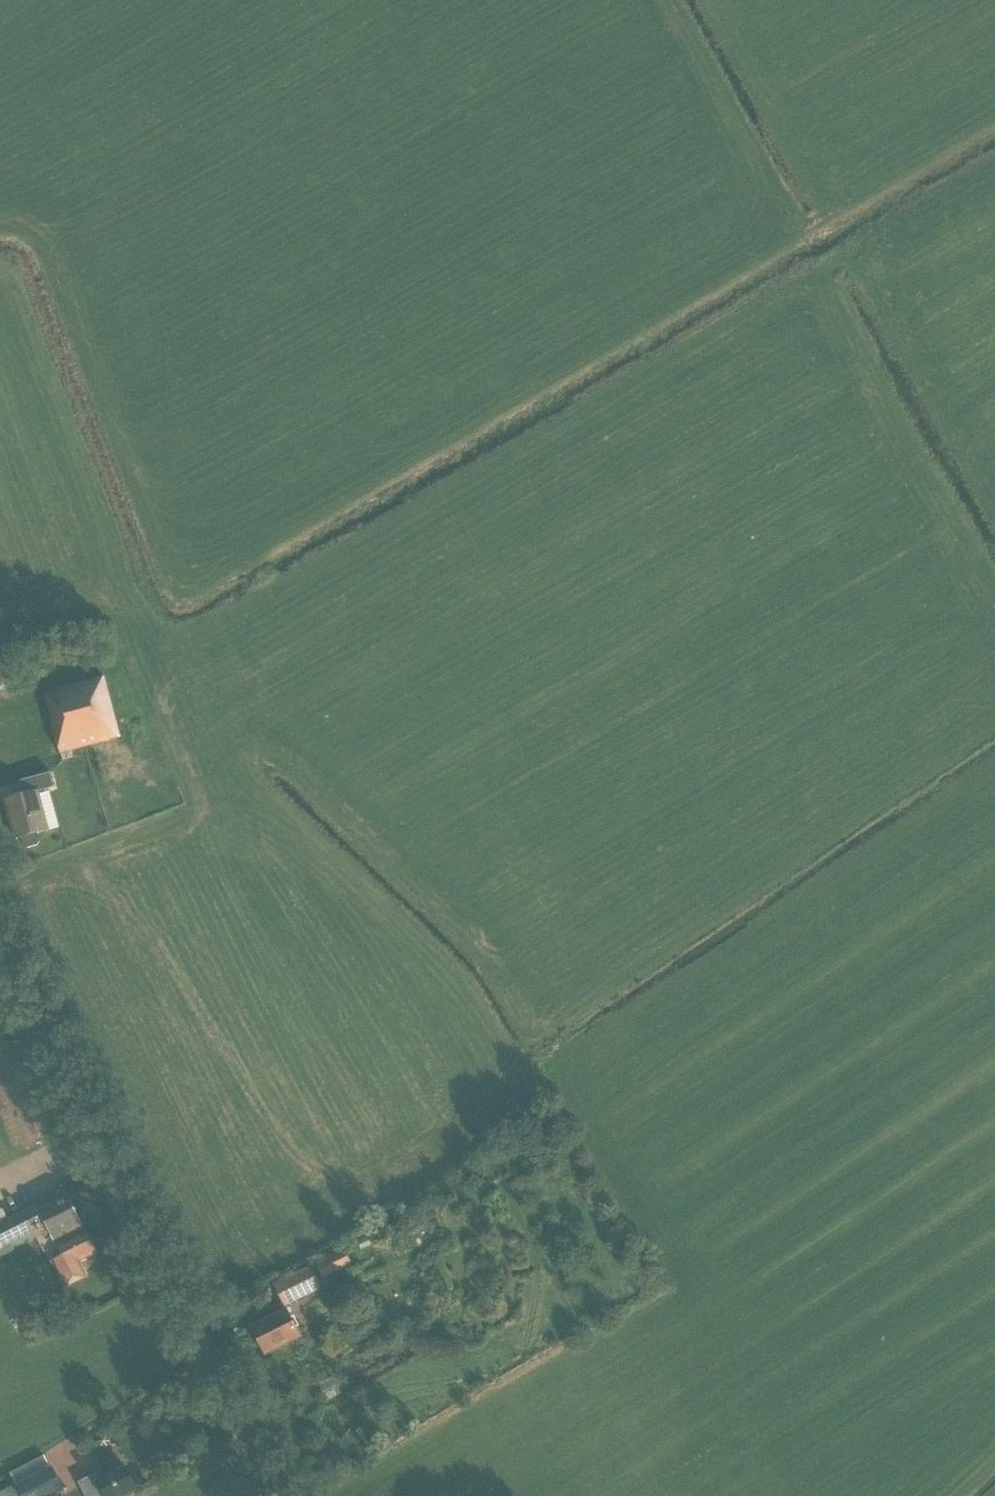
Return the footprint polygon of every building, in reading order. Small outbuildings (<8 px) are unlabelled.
[(12,677),(15,686),(32,681),(30,672),(12,677)] [(102,674),(42,690),(58,751),(119,734),(102,674)] [(8,687),(6,678),(0,680),(0,690),(8,687)] [(37,831),(47,828),(35,790),(52,785),(47,771),(17,780),(21,793),(5,798),(16,837),(21,836),(24,845),(27,847),(37,844),(39,840),(37,831)] [(48,1232),(56,1247),(58,1246),(64,1258),(53,1263),(52,1262),(51,1262),(64,1289),(87,1277),(79,1262),(96,1254),(65,1192),(0,1224),(0,1256),(48,1232)] [(315,1263),(320,1274),(349,1260),(343,1249),(315,1263)] [(320,1288),(309,1266),(273,1284),(284,1306),(320,1288)] [(285,1309),(251,1327),(264,1354),(299,1337),(285,1309)] [(135,1489),(123,1466),(97,1479),(94,1473),(77,1482),(84,1495),(121,1495),(135,1489)] [(61,1489),(50,1467),(14,1485),(20,1495),(49,1495),(65,1488),(65,1487),(61,1489)]
